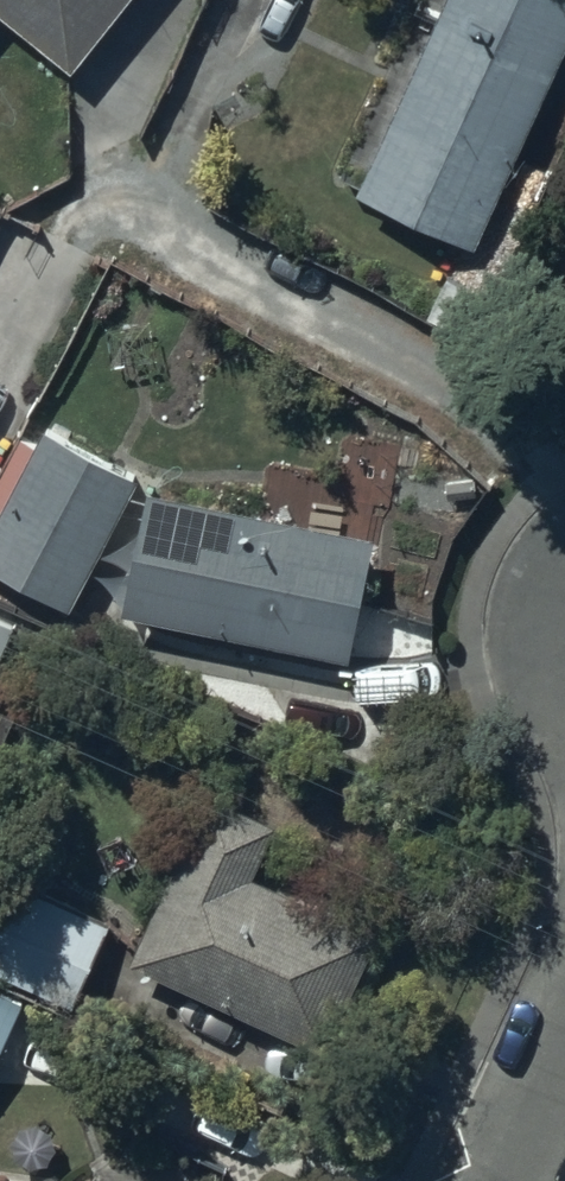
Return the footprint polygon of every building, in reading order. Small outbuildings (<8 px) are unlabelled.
[(76,58),(123,0),(2,0),(76,58)] [(360,179),(474,231),(564,33),(564,0),(442,0),(360,179)] [(45,416),(0,502),(0,559),(73,597),(141,466),(45,416)] [(146,479),(123,600),(353,644),(377,523),(146,479)] [(0,604),(0,659),(21,614),(0,604)] [(212,779),(132,946),(324,1038),(379,923),(258,865),(284,813),(212,779)] [(19,869),(0,909),(0,967),(73,1002),(114,914),(19,869)] [(23,986),(0,976),(0,1037),(23,986)] [(0,1166),(0,1180),(115,1180),(0,1166)]
